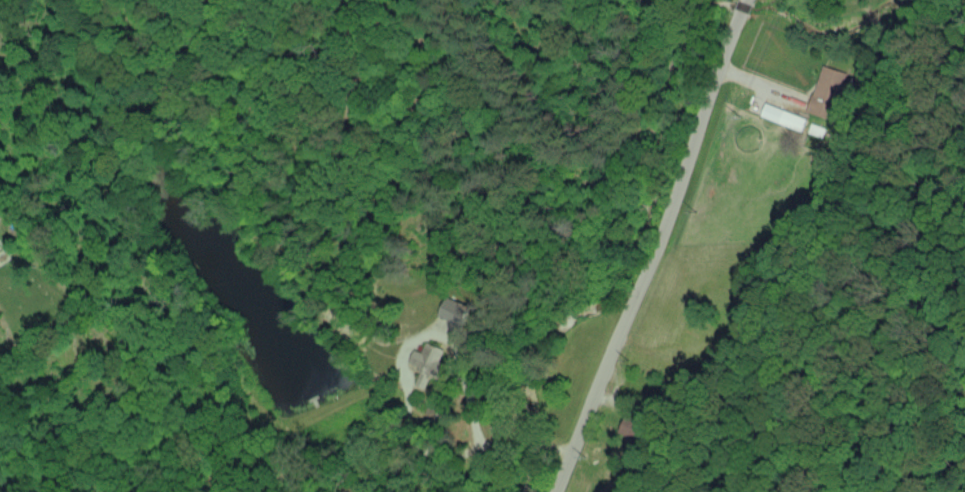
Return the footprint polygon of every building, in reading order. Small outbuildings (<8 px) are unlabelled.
[(805,110),(832,119),(847,73),(820,64),(805,110)] [(758,117),(799,129),(803,115),(761,104),(758,117)] [(441,348),(422,341),(419,351),(410,348),(406,362),(418,366),(413,383),(421,386),(425,375),(436,379),(442,363),(436,361),(441,348)]
